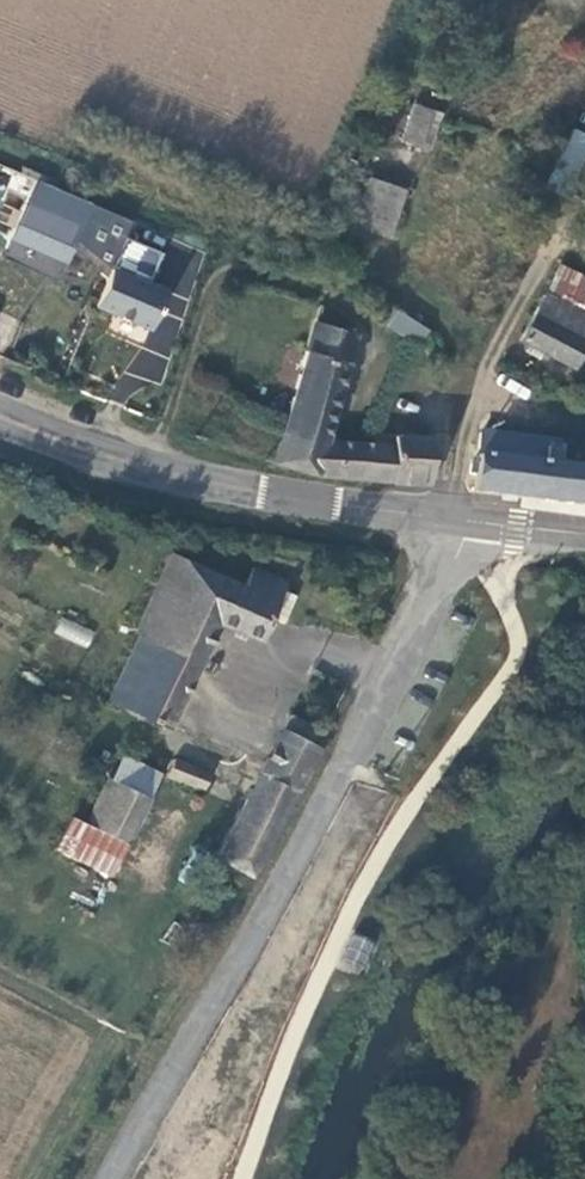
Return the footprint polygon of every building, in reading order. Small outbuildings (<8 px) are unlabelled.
[(567,197),(584,161),(584,133),(573,127),(544,186),(567,197)] [(408,129),(391,161),(410,171),(426,139),(408,129)] [(357,192),(335,240),(368,256),(391,208),(357,192)] [(31,266),(39,264),(43,256),(49,256),(80,280),(83,273),(87,275),(72,316),(127,338),(142,299),(123,292),(135,261),(97,247),(104,229),(11,194),(0,222),(0,255),(31,266)] [(527,306),(504,348),(553,374),(577,332),(527,306)] [(393,308),(384,325),(422,346),(431,329),(393,308)] [(342,494),(417,501),(419,459),(380,458),(379,466),(309,455),(338,349),(294,336),(257,482),(290,492),(342,494)] [(466,453),(456,505),(569,519),(572,486),(534,482),(535,461),(466,453)] [(227,603),(159,572),(119,657),(124,660),(96,719),(128,735),(149,746),(203,638),(246,657),(258,636),(271,642),(285,614),(271,607),(276,598),(239,578),(227,603)] [(60,616),(52,633),(87,648),(94,631),(60,616)] [(277,732),(202,871),(237,892),(301,767),(296,764),(304,747),(277,732)] [(147,785),(154,786),(191,803),(200,784),(173,772),(176,766),(168,761),(164,766),(163,766),(155,762),(146,766),(142,775),(146,783),(147,785)] [(145,790),(110,772),(96,794),(76,836),(57,829),(40,862),(93,890),(112,856),(145,790)]
